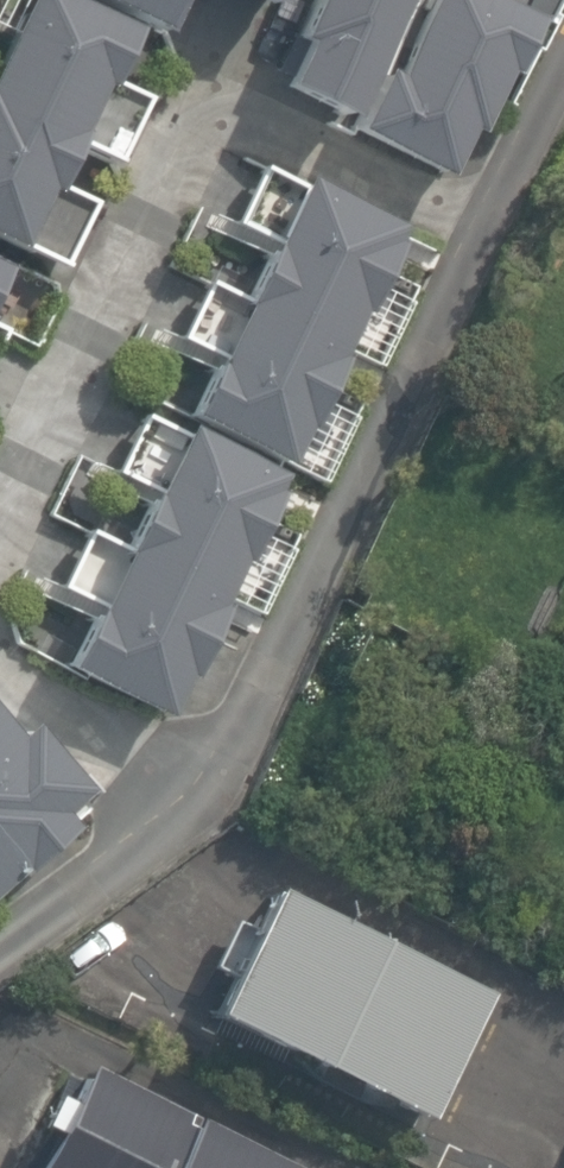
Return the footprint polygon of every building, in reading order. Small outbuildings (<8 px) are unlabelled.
[(15,256),(43,198),(49,201),(79,139),(76,137),(97,93),(103,96),(133,35),(61,0),(26,0),(0,56),(0,248),(15,256)] [(156,37),(157,34),(167,39),(186,0),(81,0),(156,37)] [(283,0),(246,0),(276,15),(283,0)] [(408,0),(316,0),(294,48),(300,50),(281,93),(348,125),(408,0)] [(352,138),(448,184),(471,135),(479,139),(508,77),(515,80),(542,24),(491,0),(434,0),(395,81),(382,75),(352,138)] [(401,231),(303,182),(186,423),(286,471),(303,433),(308,435),(342,364),(339,362),(361,315),(366,317),(399,248),(394,245),(401,231)] [(281,482),(184,433),(67,673),(167,721),(184,683),(189,685),(223,614),(219,612),(241,565),(246,567),(280,498),(275,496),(281,482)] [(74,833),(62,819),(89,796),(31,730),(16,744),(0,724),(0,895),(74,833)] [(474,995),(258,892),(203,1018),(417,1123),(474,995)] [(70,1072),(23,1167),(270,1167),(70,1072)]
